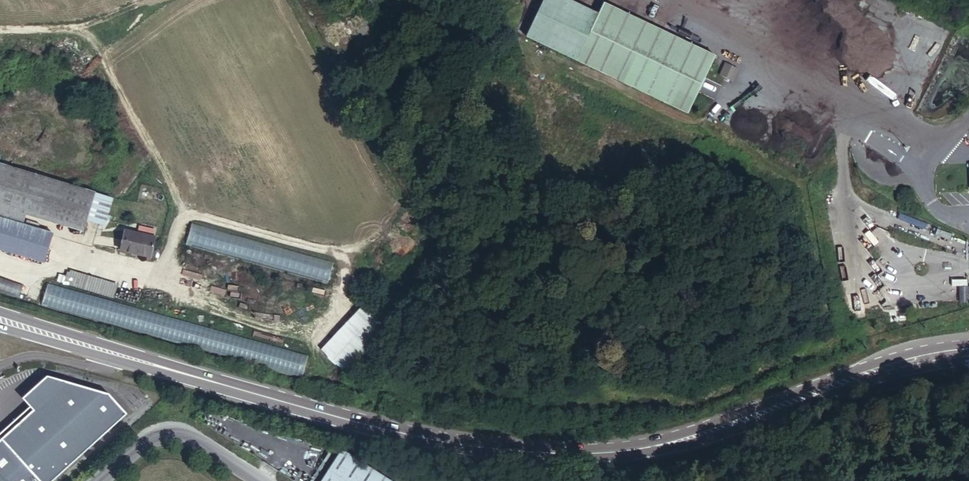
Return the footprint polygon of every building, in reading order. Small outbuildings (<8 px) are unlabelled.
[(598,14),(568,0),(544,0),(527,35),(577,59),(598,14)] [(688,112),(715,56),(604,2),(598,14),(577,59),(688,112)] [(736,71),(724,66),(720,75),(732,80),(736,71)] [(22,228),(26,218),(83,236),(87,224),(102,229),(110,201),(0,168),(0,221),(22,228)] [(45,267),(53,238),(22,228),(0,221),(0,253),(45,267)] [(333,262),(191,224),(184,246),(329,285),(333,262)] [(151,237),(121,231),(117,253),(146,259),(151,237)] [(63,284),(114,296),(118,281),(67,269),(63,284)] [(310,358),(48,283),(42,304),(303,378),(310,358)] [(967,287),(960,287),(960,303),(968,303),(967,287)] [(362,306),(319,349),(342,372),(386,330),(362,306)] [(45,371),(21,393),(29,403),(0,430),(0,435),(1,436),(0,437),(0,480),(46,480),(123,408),(106,389),(45,371)] [(339,450),(319,480),(388,480),(339,450)]
